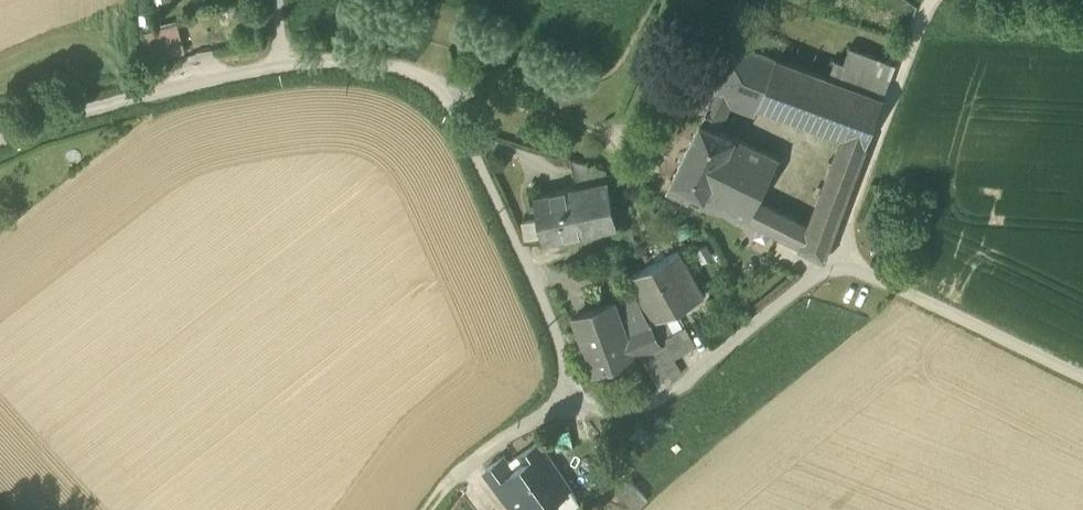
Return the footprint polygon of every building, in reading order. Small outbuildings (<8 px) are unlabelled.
[(704,10),(708,0),(682,0),(704,10)] [(149,30),(156,60),(185,52),(177,23),(149,30)] [(737,43),(776,58),(782,42),(744,28),(737,43)] [(848,67),(782,42),(776,58),(842,83),(848,67)] [(756,105),(842,138),(866,147),(884,99),(842,83),(776,58),(737,43),(716,90),(709,105),(711,105),(711,104),(727,110),(729,106),(733,97),(756,105)] [(855,49),(848,67),(842,83),(884,99),(897,64),(855,49)] [(756,105),(733,97),(729,106),(753,115),(756,105)] [(709,105),(703,119),(704,119),(706,115),(721,122),(727,110),(711,104),(711,105),(709,105)] [(719,128),(721,122),(706,115),(704,119),(703,119),(701,122),(719,128)] [(672,183),(699,203),(705,200),(735,139),(720,132),(721,131),(720,130),(721,129),(719,128),(701,122),(672,183)] [(842,138),(815,211),(836,220),(836,222),(838,222),(866,147),(842,138)] [(824,260),(832,238),(830,237),(830,238),(810,229),(811,228),(809,228),(758,202),(779,160),(735,139),(705,200),(824,260)] [(570,162),(576,190),(608,183),(606,172),(571,162),(570,162)] [(576,190),(579,209),(574,210),(580,238),(618,230),(608,183),(576,190)] [(665,196),(688,207),(699,203),(672,183),(665,196)] [(543,246),(580,238),(574,210),(579,209),(576,190),(534,199),(543,246)] [(815,211),(809,228),(811,228),(810,229),(830,238),(830,237),(832,238),(838,222),(836,222),(836,220),(815,211)] [(619,233),(622,250),(634,247),(630,230),(619,233)] [(653,325),(654,326),(703,299),(678,253),(629,280),(651,326),(653,325)] [(613,305),(624,336),(649,326),(632,298),(613,305)] [(574,320),(594,375),(603,371),(640,356),(659,347),(649,326),(624,336),(613,305),(574,320)] [(662,341),(664,345),(659,347),(640,356),(660,391),(667,386),(681,375),(673,361),(696,349),(685,329),(662,341)] [(579,381),(584,395),(586,394),(586,393),(608,384),(603,371),(594,375),(579,381)] [(513,509),(547,509),(552,505),(558,509),(561,509),(576,500),(538,444),(509,465),(504,459),(486,471),(513,509)] [(634,509),(637,509),(648,500),(627,479),(615,490),(634,509)] [(561,509),(571,509),(578,506),(576,500),(561,509)]
